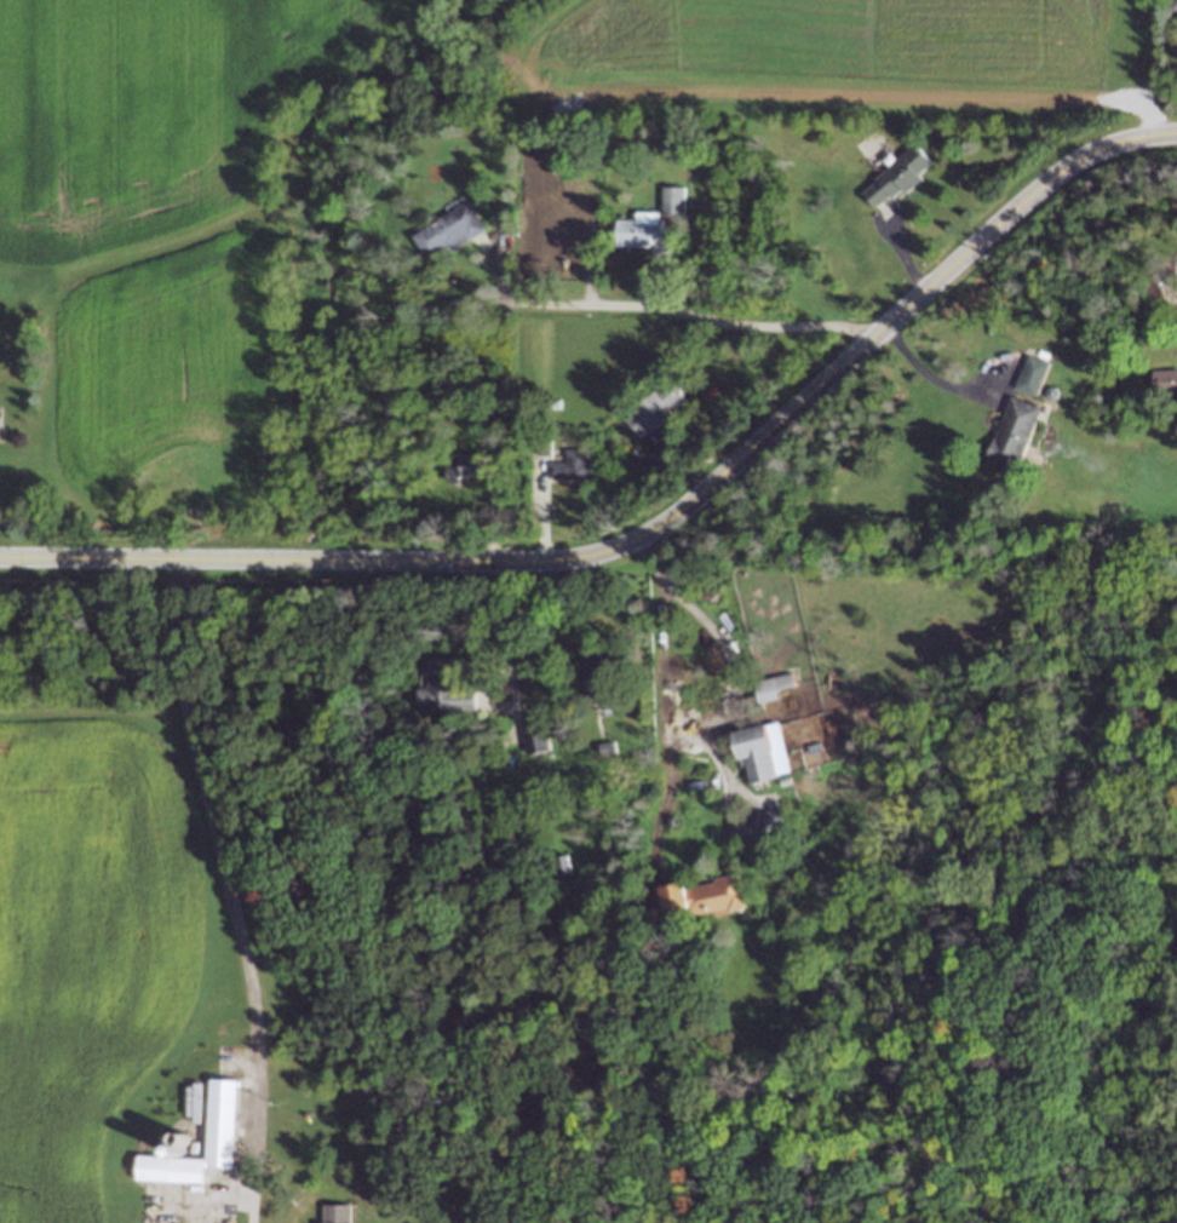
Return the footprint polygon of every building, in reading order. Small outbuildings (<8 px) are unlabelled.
[(415,131),(415,120),(424,120),(424,131),(415,131)] [(668,134),(658,133),(658,131),(648,130),(648,121),(670,124),(668,134)] [(865,182),(909,139),(923,154),(909,165),(917,172),(895,193),(886,183),(875,194),(865,182)] [(658,184),(679,185),(679,212),(672,212),(658,212),(658,184)] [(578,213),(578,208),(572,208),(570,194),(595,193),(596,213),(588,213),(578,213)] [(482,226),(463,237),(460,232),(424,254),(410,231),(466,200),(482,226)] [(659,237),(650,237),(650,242),(614,245),(613,219),(658,217),(659,237)] [(579,242),(534,241),(535,220),(579,222),(579,242)] [(1010,387),(1026,349),(1044,356),(1028,395),(1010,387)] [(1147,369),(1176,368),(1176,391),(1147,392),(1147,369)] [(633,433),(620,418),(670,377),(682,391),(667,403),(671,408),(653,424),(649,420),(633,433)] [(1043,397),(1040,394),(1043,387),(1046,385),(1051,386),(1053,390),(1052,395),(1049,397),(1043,397)] [(1007,394),(1037,404),(1012,469),(983,458),(1007,394)] [(555,408),(544,407),(544,398),(556,398),(555,408)] [(641,447),(663,454),(669,435),(648,428),(641,447)] [(534,449),(535,432),(547,432),(546,449),(534,449)] [(483,470),(459,470),(459,478),(449,478),(449,470),(444,470),(444,450),(483,450),(483,470)] [(547,480),(547,467),(562,467),(562,457),(579,457),(578,476),(564,476),(563,480),(547,480)] [(599,700),(598,691),(587,693),(581,659),(612,655),(616,690),(609,690),(610,699),(599,700)] [(427,708),(426,659),(453,658),(453,668),(449,668),(450,688),(471,688),(471,707),(427,708)] [(748,677),(787,668),(791,681),(770,685),(773,694),(753,699),(748,677)] [(547,743),(527,748),(519,714),(540,711),(547,743)] [(775,771),(752,779),(743,750),(736,752),(729,728),(765,718),(774,746),(769,748),(775,771)] [(603,745),(602,736),(614,736),(614,745),(603,745)] [(806,753),(804,745),(817,741),(820,750),(806,753)] [(765,825),(762,806),(783,803),(786,821),(765,825)] [(672,826),(664,826),(664,817),(672,817),(672,826)] [(558,871),(555,851),(567,849),(570,868),(558,871)] [(742,909),(685,923),(684,915),(664,919),(656,888),(682,883),(683,889),(711,883),(711,879),(735,874),(742,909)] [(199,1062),(200,1056),(230,1058),(229,1064),(199,1062)] [(188,1068),(188,1062),(228,1066),(228,1072),(188,1068)] [(230,1078),(226,1158),(229,1158),(228,1184),(127,1179),(128,1153),(182,1155),(184,1119),(201,1120),(203,1076),(230,1078)] [(184,1119),(198,1119),(199,1084),(185,1084),(184,1119)] [(174,1131),(178,1132),(179,1133),(179,1137),(178,1139),(174,1141),(172,1141),(170,1138),(168,1136),(171,1132),(174,1131)] [(168,1143),(172,1146),(173,1149),(172,1152),(170,1153),(166,1153),(163,1152),(162,1148),(163,1144),(168,1143)] [(346,1199),(347,1222),(316,1222),(316,1217),(318,1217),(318,1200),(346,1199)]
